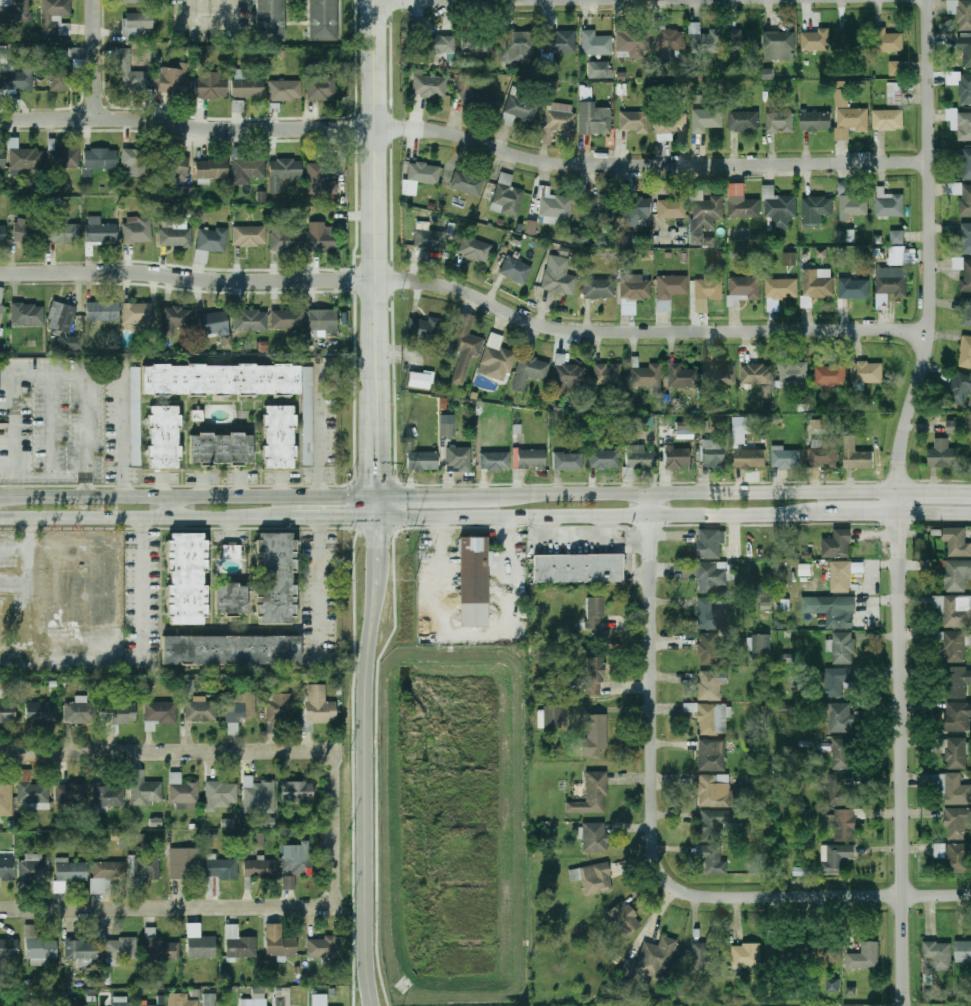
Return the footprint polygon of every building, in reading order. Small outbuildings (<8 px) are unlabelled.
[(32,23),(32,0),(0,0),(0,23),(32,23)] [(62,24),(62,15),(72,15),(72,0),(42,0),(42,37),(69,37),(69,24),(62,24)] [(254,34),(254,0),(283,0),(283,34),(254,34)] [(307,36),(307,0),(333,0),(333,36),(307,36)] [(958,14),(958,30),(970,30),(970,0),(947,0),(947,14),(958,14)] [(152,40),(152,17),(122,17),(122,40),(152,40)] [(686,52),(685,30),(665,30),(665,19),(654,19),(655,52),(686,52)] [(649,55),(649,27),(617,27),(617,55),(649,55)] [(886,33),(886,27),(873,27),(873,51),(904,51),(904,33),(886,33)] [(492,52),(492,29),(462,29),(462,52),(492,52)] [(755,49),(755,29),(729,29),(729,49),(755,49)] [(802,29),(802,49),(830,49),(830,29),(802,29)] [(867,49),(867,29),(840,29),(840,49),(867,49)] [(575,31),(544,31),(544,52),(575,52),(575,31)] [(693,52),(720,52),(720,31),(693,31),(693,52)] [(794,50),(794,31),(764,31),(764,50),(794,50)] [(533,32),(506,32),(506,63),(533,63),(533,32)] [(582,55),(611,55),(611,32),(582,32),(582,55)] [(445,54),(445,35),(412,35),(412,62),(434,62),(434,54),(445,54)] [(956,36),(956,43),(948,43),(948,66),(970,66),(970,36),(956,36)] [(71,91),(71,47),(51,47),(51,91),(71,91)] [(130,49),(118,49),(119,90),(148,89),(147,71),(131,72),(130,49)] [(903,60),(889,60),(889,75),(903,76),(903,60)] [(609,61),(592,62),(593,79),(609,78),(609,61)] [(158,92),(186,95),(189,70),(161,67),(158,92)] [(244,69),(233,69),(233,97),(264,97),(264,78),(244,78),(244,69)] [(0,90),(34,90),(34,70),(0,70),(0,90)] [(226,98),(226,72),(196,72),(196,98),(226,98)] [(947,72),(947,84),(960,84),(960,104),(970,104),(970,72),(947,72)] [(446,98),(447,77),(414,74),(412,95),(446,98)] [(455,95),(464,97),(469,78),(460,76),(455,95)] [(477,80),(466,77),(462,101),(494,108),(498,89),(476,85),(477,80)] [(307,100),(336,100),(336,78),(307,78),(307,100)] [(302,81),(269,81),(269,100),(302,100),(302,81)] [(902,82),(887,82),(887,104),(902,104),(902,82)] [(532,125),(539,104),(529,101),(532,93),(513,86),(500,123),(512,127),(515,119),(532,125)] [(868,108),(848,108),(848,89),(836,89),(836,139),(849,140),(849,130),(868,130),(868,108)] [(233,112),(244,112),(244,101),(233,101),(233,112)] [(612,107),(596,107),(596,101),(580,101),(580,135),(612,135),(612,107)] [(693,109),(693,130),(723,130),(723,109),(693,109)] [(903,109),(873,109),(873,129),(903,129),(903,109)] [(575,111),(546,110),(546,130),(574,130),(575,111)] [(656,132),(687,132),(687,110),(656,110),(656,132)] [(759,110),(729,110),(729,130),(759,130),(759,110)] [(621,112),(621,132),(649,132),(649,112),(621,112)] [(794,112),(766,112),(766,132),(794,132),(794,112)] [(802,129),(832,129),(832,112),(802,112),(802,129)] [(958,141),(970,141),(970,112),(958,112),(958,141)] [(962,179),(970,179),(970,148),(962,148),(962,179)] [(43,170),(43,149),(10,149),(10,170),(43,170)] [(80,149),(48,149),(48,168),(80,168),(80,149)] [(85,149),(85,169),(116,169),(116,149),(85,149)] [(124,170),(147,170),(147,149),(124,149),(124,170)] [(189,157),(162,154),(159,177),(187,180),(189,157)] [(228,158),(196,158),(196,178),(228,178),(228,158)] [(233,184),(251,184),(251,178),(265,178),(265,158),(233,158),(233,184)] [(302,179),(302,159),(270,159),(271,192),(281,192),(281,179),(302,179)] [(402,195),(416,196),(418,181),(439,184),(441,166),(410,162),(407,180),(404,180),(402,195)] [(324,163),(308,163),(308,194),(338,194),(338,181),(324,181),(324,163)] [(485,179),(456,169),(450,188),(479,197),(485,179)] [(511,187),(514,175),(500,172),(491,211),(518,217),(524,190),(511,187)] [(868,215),(868,195),(852,195),(852,182),(839,182),(839,215),(868,215)] [(970,217),(970,184),(948,184),(948,194),(961,194),(961,217),(970,217)] [(774,196),(774,185),(764,185),(765,217),(773,217),(773,229),(791,229),(791,218),(797,218),(797,195),(774,196)] [(192,187),(175,187),(175,199),(191,199),(192,187)] [(691,190),(692,234),(716,233),(716,219),(724,219),(723,196),(704,197),(703,189),(691,190)] [(876,216),(904,216),(904,193),(876,193),(876,216)] [(541,218),(572,219),(573,197),(542,196),(541,218)] [(583,196),(583,221),(615,221),(615,196),(583,196)] [(650,227),(650,197),(622,197),(622,227),(650,227)] [(802,197),(802,227),(821,227),(821,216),(833,216),(833,197),(802,197)] [(685,219),(685,198),(658,198),(658,219),(685,219)] [(730,218),(760,218),(760,198),(730,198),(730,218)] [(101,224),(101,216),(86,216),(86,243),(118,243),(118,224),(101,224)] [(124,242),(152,242),(152,218),(124,218),(124,242)] [(536,221),(528,220),(526,233),(534,235),(536,221)] [(14,244),(42,244),(42,222),(14,222),(14,244)] [(426,222),(415,222),(415,249),(448,249),(448,231),(426,231),(426,222)] [(970,253),(970,223),(960,223),(960,253),(970,253)] [(80,244),(80,224),(49,224),(49,244),(80,244)] [(286,224),(271,224),(271,251),(303,251),(303,231),(286,231),(286,224)] [(335,225),(308,225),(308,250),(335,250),(335,225)] [(234,246),(267,246),(267,226),(234,226),(234,246)] [(159,246),(192,247),(192,227),(160,227),(159,246)] [(227,252),(228,228),(199,227),(198,250),(227,252)] [(891,244),(904,243),(903,230),(890,230),(891,244)] [(632,245),(631,231),(620,231),(620,245),(632,245)] [(458,254),(487,263),(493,245),(464,236),(458,254)] [(890,265),(906,265),(906,246),(890,246),(890,265)] [(207,263),(208,251),(195,250),(194,262),(207,263)] [(796,252),(783,252),(783,264),(796,264),(796,252)] [(525,285),(533,266),(508,254),(499,274),(525,285)] [(963,259),(963,291),(970,291),(970,259),(963,259)] [(574,295),(576,276),(567,275),(568,267),(546,265),(543,292),(574,295)] [(812,300),(812,297),(833,297),(833,268),(803,268),(803,300),(812,300)] [(908,272),(877,272),(876,294),(907,294),(908,272)] [(621,276),(621,300),(652,300),(652,276),(621,276)] [(658,310),(670,310),(670,295),(688,295),(688,276),(658,276),(658,310)] [(729,307),(739,307),(739,298),(760,298),(760,276),(729,276),(729,307)] [(766,297),(797,297),(797,277),(766,277),(766,297)] [(869,278),(840,278),(840,297),(869,297),(869,278)] [(615,298),(615,279),(584,279),(584,298),(615,298)] [(695,299),(723,299),(723,279),(695,279),(695,299)] [(970,325),(970,297),(962,297),(962,325),(970,325)] [(119,322),(119,302),(86,302),(86,322),(119,322)] [(152,303),(123,303),(123,327),(152,327),(152,303)] [(44,304),(12,304),(12,326),(44,326),(44,304)] [(61,350),(80,350),(80,335),(74,335),(74,305),(51,304),(50,329),(61,330),(61,350)] [(176,337),(176,327),(189,328),(190,308),(162,307),(161,336),(176,337)] [(234,330),(267,330),(267,310),(234,310),(234,330)] [(272,329),(304,329),(304,310),(272,310),(272,329)] [(336,310),(309,310),(309,334),(336,334),(336,310)] [(229,334),(227,311),(200,314),(202,336),(229,334)] [(484,338),(470,334),(475,316),(460,312),(450,347),(461,350),(452,382),(465,386),(473,355),(479,357),(484,338)] [(439,320),(408,319),(407,337),(438,339),(439,320)] [(500,348),(503,336),(489,332),(479,373),(508,381),(516,351),(500,348)] [(963,334),(958,366),(970,368),(970,335),(963,334)] [(232,348),(229,335),(221,337),(223,350),(232,348)] [(546,380),(550,361),(520,354),(512,388),(525,391),(528,376),(546,380)] [(780,382),(808,382),(808,360),(780,360),(780,382)] [(681,368),(681,362),(668,362),(668,386),(697,386),(697,368),(681,368)] [(883,382),(883,362),(851,362),(851,382),(883,382)] [(622,363),(594,363),(594,384),(622,384),(622,363)] [(772,363),(742,363),(742,383),(763,383),(763,391),(772,391),(772,363)] [(555,388),(585,388),(585,364),(555,364),(555,388)] [(300,365),(143,365),(143,395),(300,395),(300,365)] [(661,365),(630,365),(630,386),(653,386),(653,394),(661,394),(661,365)] [(736,365),(706,365),(706,385),(736,385),(736,365)] [(846,365),(816,365),(816,384),(846,384),(846,365)] [(131,370),(140,370),(142,469),(132,470),(131,370)] [(304,465),(315,465),(313,370),(302,370),(304,465)] [(429,389),(432,374),(410,371),(407,386),(429,389)] [(968,403),(968,391),(970,391),(970,375),(951,375),(951,403),(968,403)] [(295,468),(294,405),(264,406),(264,469),(295,468)] [(179,406),(149,406),(149,469),(179,469),(179,406)] [(454,415),(441,415),(441,436),(454,436),(454,415)] [(733,417),(733,445),(745,445),(745,433),(763,433),(763,416),(733,417)] [(812,429),(822,428),(822,419),(812,420),(812,429)] [(697,428),(706,428),(706,420),(697,420),(697,428)] [(963,432),(963,420),(947,420),(947,432),(963,432)] [(191,466),(253,466),(253,434),(191,434),(191,466)] [(844,468),(874,468),(874,451),(855,451),(855,435),(844,435),(844,468)] [(929,466),(960,466),(960,447),(948,447),(948,437),(935,437),(935,449),(929,449),(929,466)] [(725,468),(725,439),(702,439),(702,468),(725,468)] [(838,439),(811,439),(811,466),(838,466),(838,439)] [(674,448),(674,440),(665,440),(665,469),(690,469),(690,448),(674,448)] [(645,445),(626,445),(627,468),(656,468),(656,451),(645,451),(645,445)] [(446,471),(470,471),(470,447),(446,447),(446,471)] [(545,449),(516,449),(516,469),(545,469),(545,449)] [(620,449),(590,449),(590,469),(620,469),(620,449)] [(735,449),(735,466),(766,466),(766,449),(735,449)] [(772,466),(802,466),(802,449),(772,449),(772,466)] [(439,470),(439,452),(407,452),(407,470),(439,470)] [(509,452),(481,452),(481,471),(509,471),(509,452)] [(554,470),(582,470),(582,453),(554,453),(554,470)] [(967,541),(967,526),(944,526),(944,541),(948,541),(948,555),(970,555),(970,541),(967,541)] [(697,558),(720,558),(720,529),(697,529),(697,558)] [(822,538),(822,557),(851,557),(851,529),(833,529),(833,538),(822,538)] [(204,623),(166,623),(166,533),(204,534),(204,623)] [(257,624),(295,624),(295,533),(257,533),(257,624)] [(459,537),(486,537),(487,627),(460,627),(459,537)] [(223,559),(240,559),(241,546),(223,545),(223,559)] [(534,555),(622,555),(622,581),(534,581),(534,555)] [(965,591),(965,579),(970,579),(970,560),(945,560),(945,591),(965,591)] [(831,561),(831,591),(851,591),(851,561),(831,561)] [(698,563),(698,592),(718,592),(718,587),(726,587),(726,563),(698,563)] [(812,563),(799,564),(799,576),(812,575),(812,563)] [(248,585),(217,585),(217,615),(248,615),(248,585)] [(933,596),(933,608),(943,608),(944,627),(970,627),(970,607),(970,595),(933,596)] [(826,613),(826,628),(853,628),(853,596),(816,596),(816,613),(826,613)] [(603,627),(603,598),(588,598),(588,627),(603,627)] [(724,609),(712,609),(712,598),(698,598),(698,629),(724,629),(724,609)] [(790,599),(781,599),(781,610),(790,611),(790,599)] [(833,664),(854,664),(854,632),(833,632),(833,664)] [(945,662),(966,662),(966,632),(945,632),(945,662)] [(719,633),(699,633),(699,664),(719,664),(719,633)] [(754,653),(771,653),(771,635),(754,635),(754,653)] [(163,637),(163,665),(301,664),(301,636),(163,637)] [(603,657),(585,657),(586,695),(603,695),(603,657)] [(948,666),(949,698),(967,698),(966,684),(970,684),(970,670),(967,670),(967,666),(948,666)] [(843,681),(851,681),(851,668),(819,667),(819,697),(842,697),(843,681)] [(698,700),(721,700),(721,684),(728,684),(728,670),(698,670),(698,700)] [(193,679),(181,679),(181,691),(193,691),(193,679)] [(305,722),(335,722),(335,702),(325,701),(325,684),(306,684),(305,722)] [(255,717),(255,691),(235,691),(235,703),(226,703),(226,734),(238,734),(239,717),(255,717)] [(265,721),(293,722),(294,694),(266,693),(265,721)] [(205,696),(193,697),(193,701),(184,701),(185,721),(215,721),(215,701),(205,701),(205,696)] [(105,724),(136,723),(135,703),(125,703),(125,697),(105,697),(105,724)] [(15,722),(15,700),(0,701),(0,722),(15,722)] [(56,702),(25,701),(25,722),(55,722),(56,702)] [(176,724),(175,701),(144,702),(145,731),(156,731),(156,724),(176,724)] [(91,722),(91,702),(64,703),(65,723),(91,722)] [(850,702),(828,703),(829,732),(854,732),(853,713),(851,713),(850,702)] [(945,731),(969,731),(969,720),(970,720),(970,702),(945,702),(945,731)] [(700,734),(727,735),(727,717),(732,717),(732,704),(697,704),(697,723),(700,723),(700,734)] [(561,729),(560,705),(543,706),(545,730),(561,729)] [(600,757),(600,749),(606,749),(607,715),(586,715),(586,738),(581,738),(580,756),(600,757)] [(966,737),(947,737),(947,768),(966,769),(966,737)] [(832,738),(832,769),(852,769),(852,738),(832,738)] [(699,771),(725,771),(724,739),(698,739),(699,771)] [(50,809),(49,783),(31,784),(30,769),(16,770),(17,802),(24,802),(25,809),(50,809)] [(162,800),(161,781),(144,782),(143,769),(130,769),(131,805),(152,804),(152,801),(162,800)] [(198,782),(181,782),(181,772),(169,772),(169,802),(197,802),(198,782)] [(566,802),(566,813),(606,813),(606,772),(585,772),(586,802),(566,802)] [(842,773),(828,773),(828,805),(855,805),(854,787),(842,787),(842,773)] [(970,804),(970,784),(961,784),(961,773),(934,773),(934,791),(945,791),(945,804),(970,804)] [(697,807),(744,806),(743,790),(729,790),(729,774),(697,775),(697,807)] [(253,775),(242,776),(243,814),(275,814),(274,781),(253,781),(253,775)] [(237,802),(236,781),(205,782),(205,812),(216,811),(216,807),(229,807),(229,802),(237,802)] [(282,801),(312,801),(312,781),(282,781),(282,801)] [(13,816),(12,782),(0,782),(0,816),(13,816)] [(87,783),(56,783),(56,801),(87,801),(87,783)] [(93,806),(124,806),(123,784),(92,785),(93,806)] [(968,839),(968,828),(970,829),(970,808),(946,807),(945,839),(968,839)] [(825,815),(825,826),(834,826),(835,841),(855,841),(854,808),(834,809),(834,815),(825,815)] [(721,834),(740,834),(740,810),(700,810),(700,841),(721,840),(721,834)] [(607,852),(606,824),(577,824),(577,839),(583,839),(583,852),(607,852)] [(255,846),(264,846),(264,832),(256,832),(255,846)] [(282,870),(291,870),(291,876),(282,876),(283,889),(295,889),(295,875),(313,875),(313,855),(308,855),(308,843),(281,843),(282,870)] [(934,857),(945,858),(946,843),(935,843),(934,857)] [(969,872),(969,843),(947,843),(947,872),(969,872)] [(854,844),(820,845),(820,874),(842,873),(842,859),(854,859),(854,844)] [(699,859),(704,859),(705,874),(727,874),(727,861),(722,861),(721,846),(698,846),(699,859)] [(169,848),(169,877),(199,877),(199,848),(169,848)] [(237,859),(215,859),(215,854),(207,854),(207,877),(237,878),(237,859)] [(42,855),(18,856),(18,882),(50,881),(49,860),(42,860),(42,855)] [(159,879),(159,856),(129,856),(129,879),(159,879)] [(12,879),(13,857),(0,857),(0,879),(12,879)] [(55,880),(87,881),(87,862),(68,862),(68,857),(56,857),(55,880)] [(243,861),(244,877),(275,875),(275,860),(243,861)] [(91,894),(110,894),(110,879),(125,879),(125,862),(92,861),(91,894)] [(584,896),(612,891),(608,863),(569,869),(571,881),(582,880),(584,896)] [(812,875),(812,867),(793,867),(793,876),(812,875)] [(642,926),(624,900),(607,911),(624,938),(642,926)] [(215,936),(200,936),(200,923),(186,923),(187,958),(215,958),(215,936)] [(296,938),(281,938),(281,924),(266,923),(265,955),(296,956),(296,938)] [(56,958),(56,940),(36,940),(35,924),(26,924),(26,965),(46,965),(46,958),(56,958)] [(238,937),(238,924),(226,924),(226,962),(234,961),(234,957),(256,957),(256,936),(238,937)] [(144,960),(179,960),(179,940),(154,940),(154,929),(144,929),(144,960)] [(306,938),(306,957),(334,957),(335,935),(324,935),(324,938),(306,938)] [(678,940),(661,936),(658,945),(643,941),(638,962),(626,959),(622,974),(636,978),(637,971),(668,979),(678,940)] [(105,959),(111,959),(111,965),(120,965),(120,958),(134,958),(135,937),(117,937),(117,940),(106,940),(105,959)] [(0,939),(0,957),(17,958),(17,939),(0,939)] [(65,960),(76,959),(77,968),(91,968),(90,956),(95,956),(95,941),(64,941),(65,960)] [(879,941),(861,941),(861,953),(847,953),(846,967),(878,968),(879,941)] [(923,942),(924,972),(952,971),(951,941),(923,942)] [(970,962),(970,941),(955,942),(956,962),(970,962)] [(692,974),(720,974),(719,954),(706,954),(706,943),(692,943),(692,974)] [(731,944),(732,967),(761,966),(760,943),(731,944)] [(839,961),(838,945),(826,946),(826,962),(839,961)] [(826,992),(839,992),(839,979),(826,979),(826,992)] [(846,995),(856,994),(856,986),(846,986),(846,995)] [(264,987),(252,988),(252,998),(264,998),(264,987)] [(187,1000),(187,993),(168,993),(168,1005),(197,1005),(197,1000),(187,1000)] [(216,1005),(216,993),(204,993),(203,1005),(216,1005)] [(326,994),(312,994),(311,1005),(326,1005),(326,994)] [(111,996),(111,1005),(129,1005),(129,996),(111,996)] [(290,1005),(285,1005),(285,996),(275,996),(275,1005),(290,1005)] [(254,998),(240,998),(240,1005),(255,1005),(254,998)]
